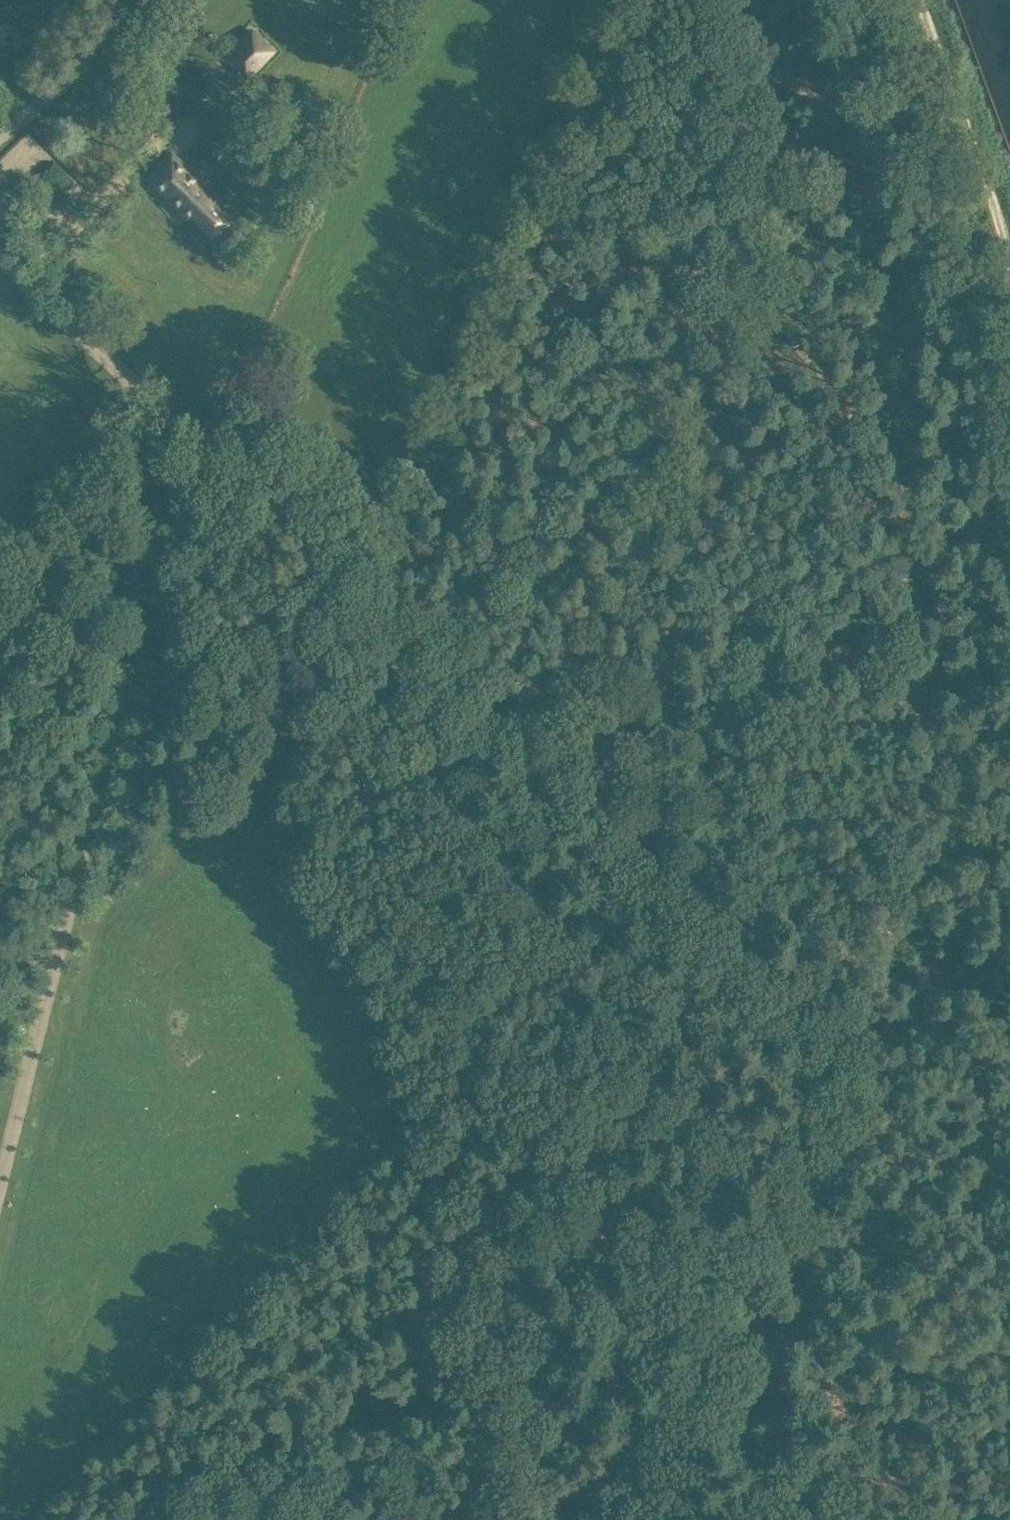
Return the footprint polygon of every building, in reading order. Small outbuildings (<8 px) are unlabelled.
[(251,28),(223,56),(246,80),(274,52),(251,28)] [(207,74),(167,114),(189,135),(228,95),(207,74)] [(171,152),(160,164),(146,178),(187,218),(190,215),(212,236),(220,228),(230,238),(241,227),(199,186),(202,182),(171,152)]
